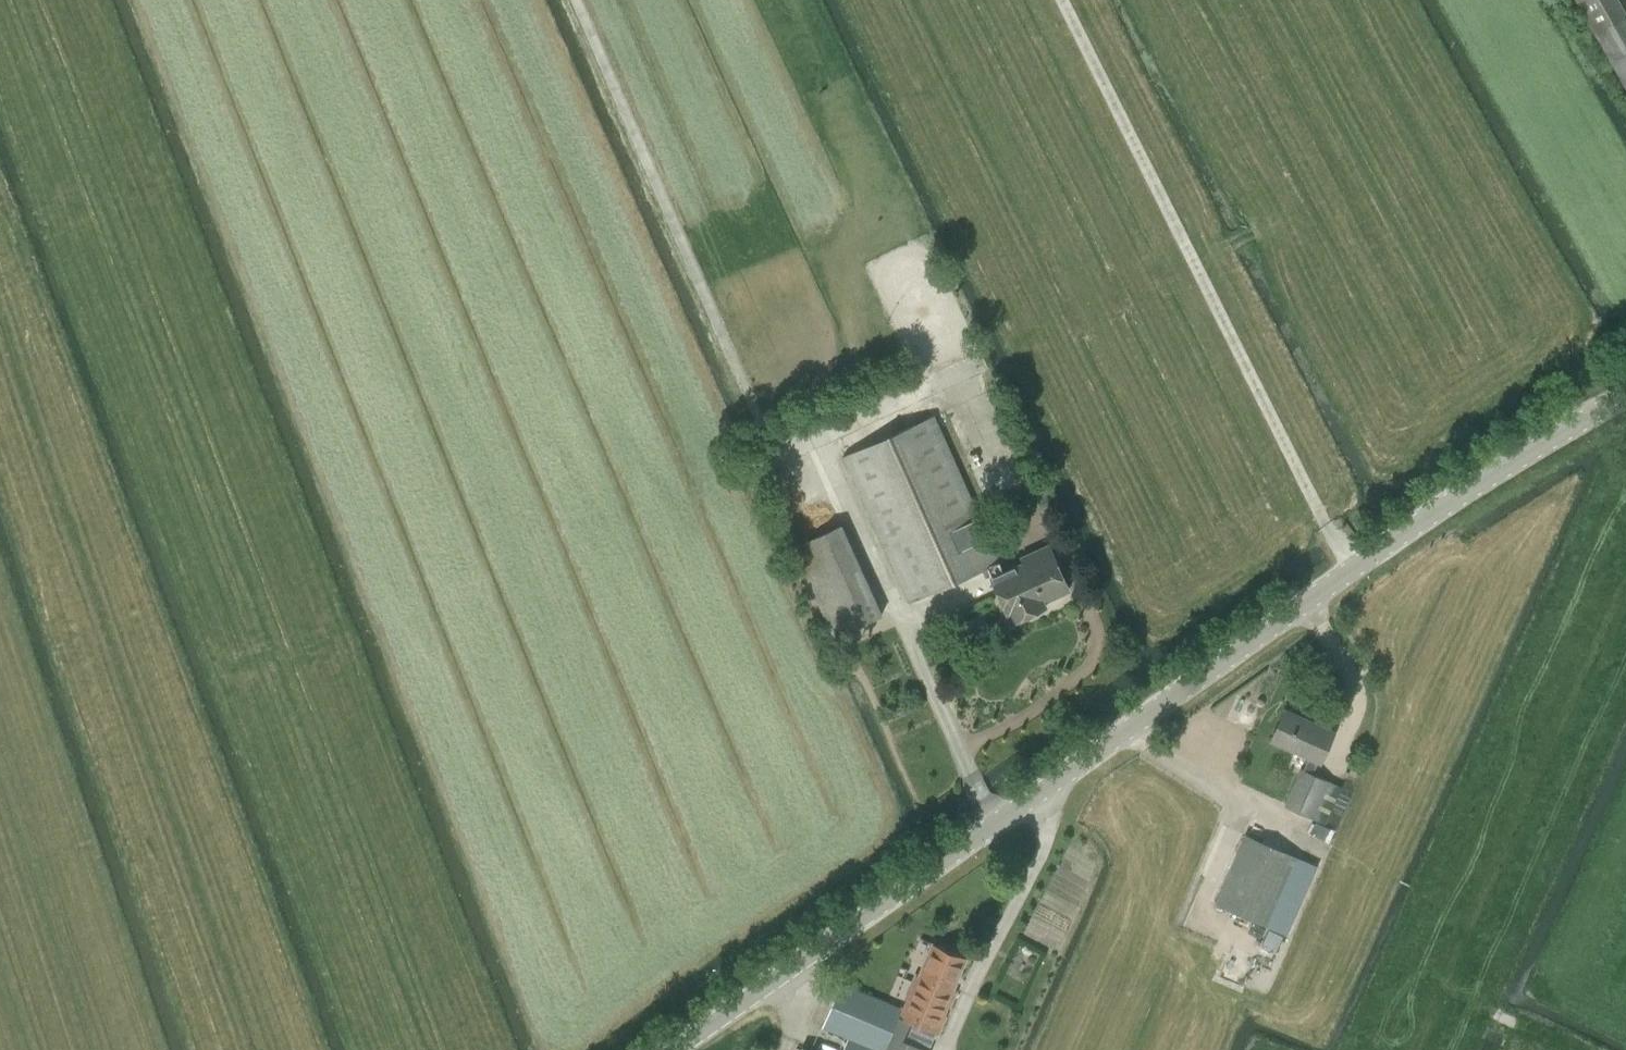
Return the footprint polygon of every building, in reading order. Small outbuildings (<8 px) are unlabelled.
[(1617,0),(1575,0),(1625,88),(1625,16),(1617,0)] [(1037,604),(1068,590),(1048,545),(1021,557),(1024,562),(1003,571),(933,416),(844,456),(909,601),(986,566),(1011,621),(1039,609),(1037,604)] [(881,613),(873,596),(825,617),(833,635),(881,613)] [(1341,787),(1329,782),(1312,774),(1318,762),(1321,764),(1335,732),(1286,709),(1271,741),(1309,758),(1304,770),(1301,769),(1285,805),(1325,823),(1341,787)] [(1315,866),(1295,857),(1245,835),(1214,902),(1285,934),(1315,866)] [(1264,946),(1278,950),(1282,935),(1269,931),(1264,946)] [(953,992),(953,991),(967,959),(932,945),(919,977),(918,978),(953,992)] [(937,1034),(938,1035),(956,993),(953,991),(953,992),(918,978),(919,977),(915,976),(901,1010),(902,1010),(898,1018),(899,1019),(891,1037),(922,1049),(930,1049),(937,1034)] [(901,1010),(841,984),(823,1028),(849,1039),(844,1049),(922,1049),(891,1037),(899,1019),(898,1018),(902,1010),(901,1010)]
